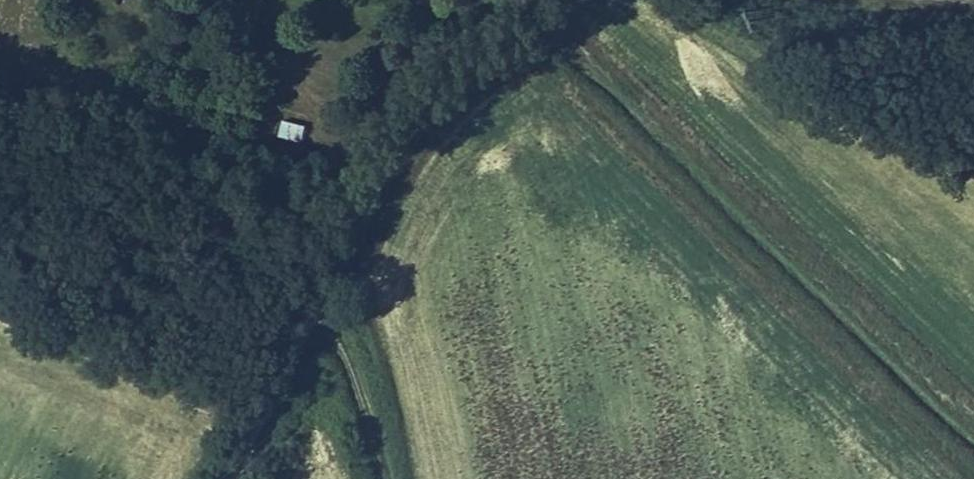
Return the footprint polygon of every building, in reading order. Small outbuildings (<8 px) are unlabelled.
[(278,138),(301,142),(304,125),(281,121),(278,138)]
